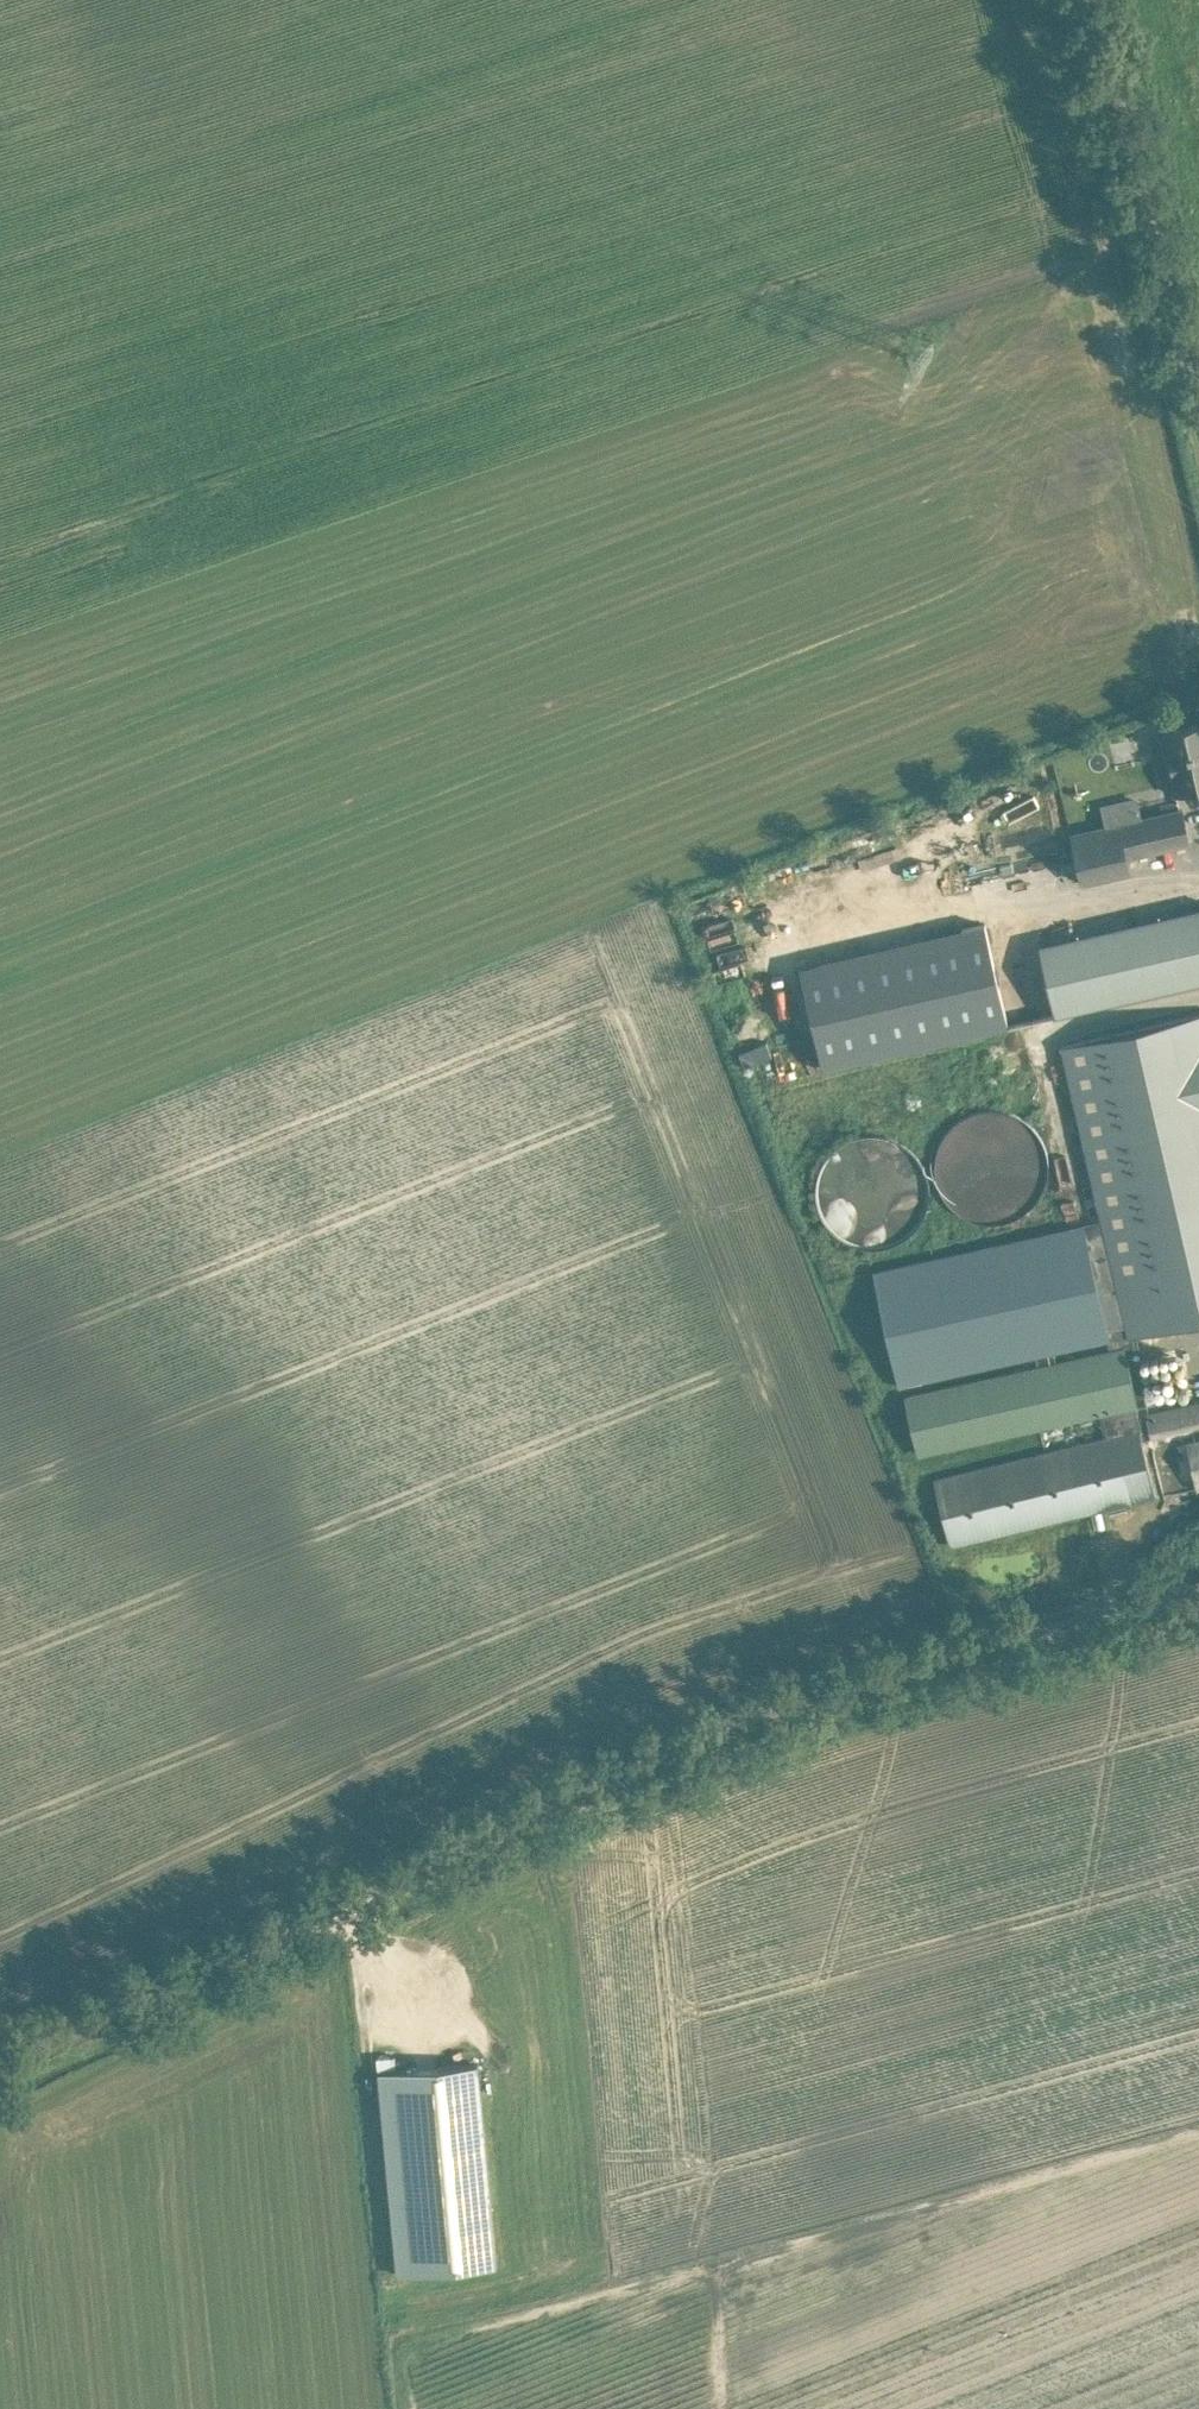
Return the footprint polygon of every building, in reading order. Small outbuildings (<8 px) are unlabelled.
[(1175,792),(1175,793),(1198,788),(1198,724),(1161,733),(1162,735),(1164,734),(1177,791),(1175,792)] [(1131,869),(1127,856),(1190,841),(1183,809),(1143,818),(1138,797),(1101,806),(1106,826),(1071,834),(1082,881),(1131,869)] [(989,888),(844,922),(872,1040),(1016,1006),(989,888)] [(1038,943),(1055,1015),(1198,981),(1198,906),(1038,943)] [(1060,1045),(1100,1220),(1081,1224),(1071,1226),(873,1270),(898,1385),(1035,1354),(1037,1362),(903,1392),(917,1452),(1134,1405),(1139,1425),(936,1475),(948,1522),(953,1545),(1156,1496),(1150,1472),(1143,1443),(1142,1437),(1150,1435),(1198,1424),(1198,1400),(1166,1408),(1149,1411),(1132,1336),(1198,1320),(1198,1013),(1060,1045)] [(776,1083),(778,1096),(841,1087),(840,1075),(776,1083)] [(1053,1194),(1021,1103),(935,1133),(967,1224),(1053,1194)] [(832,1216),(890,1250),(938,1169),(856,1121),(815,1192),(838,1205),(832,1216)] [(1187,1442),(1197,1490),(1198,1490),(1198,1440),(1187,1442)] [(497,2263),(478,2062),(379,2071),(398,2273),(497,2263)]
